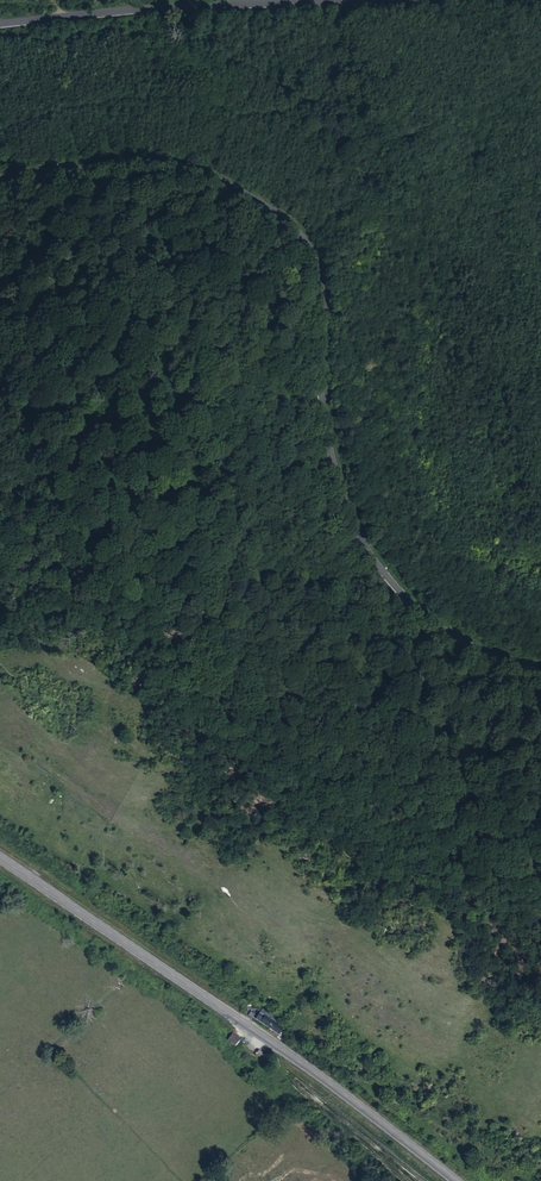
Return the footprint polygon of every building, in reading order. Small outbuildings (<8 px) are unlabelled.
[(284,1027),(278,1023),(280,1020),(267,1012),(265,1015),(261,1012),(257,1018),(280,1034),(284,1027)] [(228,1040),(235,1045),(240,1037),(232,1032),(228,1040)]
